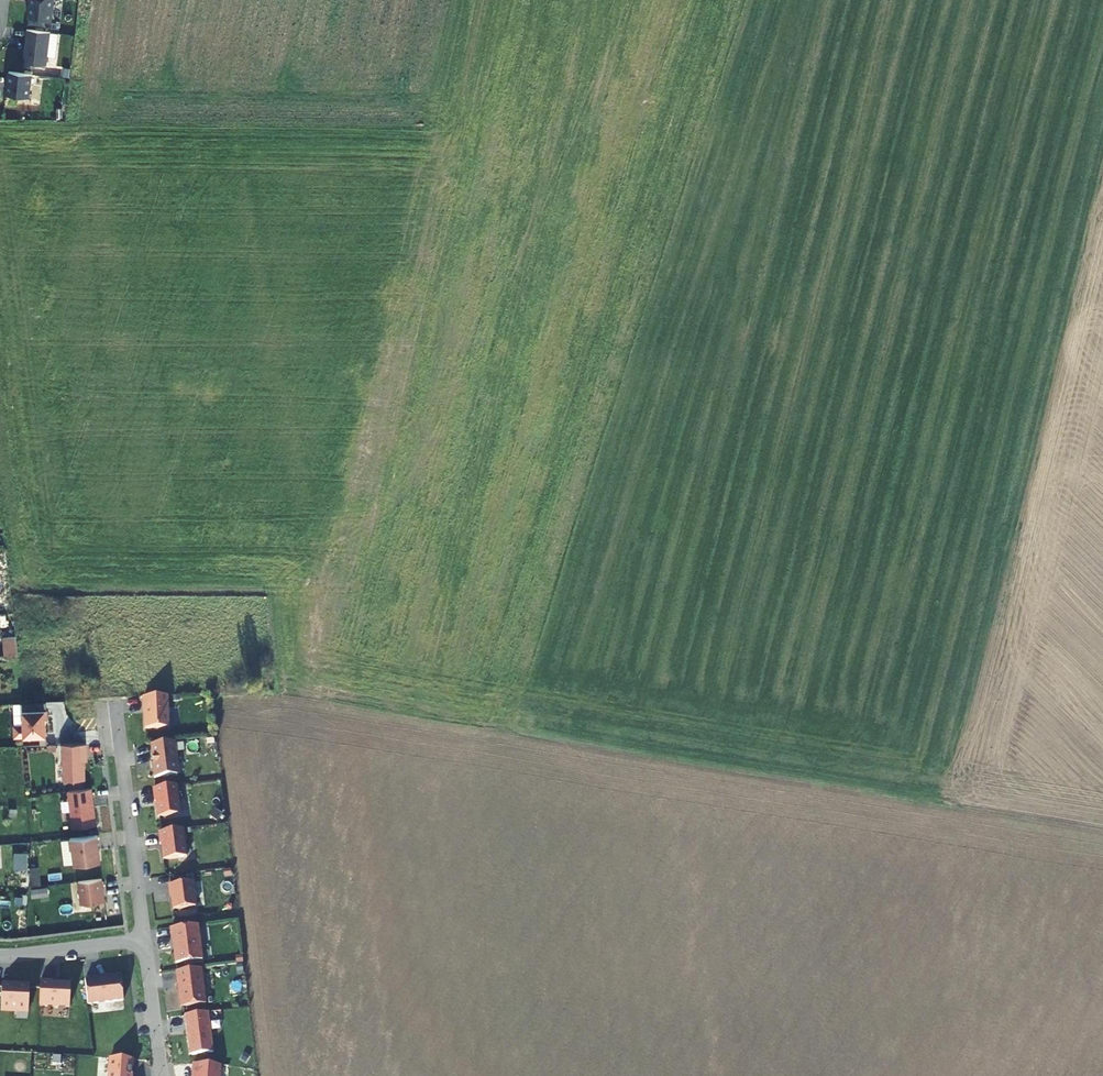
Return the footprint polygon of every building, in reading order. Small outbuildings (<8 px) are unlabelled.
[(28,18),(51,20),(53,0),(29,0),(28,18)] [(53,20),(61,21),(62,0),(54,0),(53,20)] [(50,31),(27,29),(23,62),(46,65),(50,31)] [(32,74),(8,71),(6,94),(29,97),(32,74)] [(5,639),(5,656),(19,656),(18,638),(5,639)] [(167,697),(143,698),(145,729),(169,728),(167,697)] [(15,737),(46,736),(46,720),(47,720),(47,710),(23,711),(24,725),(14,726),(15,737)] [(175,742),(151,745),(153,758),(154,758),(155,764),(152,764),(154,778),(177,776),(175,762),(177,762),(175,742)] [(87,753),(87,744),(63,744),(64,780),(85,780),(84,754),(87,753)] [(177,787),(153,790),(155,802),(156,802),(158,818),(180,815),(177,787)] [(96,825),(92,788),(68,791),(72,828),(96,825)] [(183,830),(158,833),(160,845),(162,845),(163,861),(187,858),(183,830)] [(99,844),(98,835),(70,838),(71,848),(73,848),(75,865),(100,862),(99,849),(97,849),(97,845),(99,844)] [(31,875),(32,885),(40,885),(39,874),(31,875)] [(105,901),(102,879),(79,881),(82,904),(105,901)] [(192,883),(170,886),(173,910),(195,907),(192,883)] [(198,926),(171,929),(174,948),(175,950),(176,954),(174,954),(176,966),(203,963),(198,926)] [(201,970),(176,973),(181,1009),(206,1006),(201,970)] [(84,980),(87,1005),(123,1001),(120,978),(108,980),(108,981),(103,981),(103,980),(94,981),(94,979),(84,980)] [(52,982),(40,982),(39,1007),(69,1008),(70,985),(51,984),(52,982)] [(12,1011),(12,988),(11,988),(11,986),(1,986),(0,1011),(12,1011)] [(16,988),(12,988),(12,1011),(28,1012),(29,987),(16,986),(16,988)] [(208,1014),(184,1017),(189,1056),(213,1054),(208,1014)] [(132,1061),(109,1059),(108,1075),(131,1075),(132,1061)] [(193,1065),(192,1075),(195,1075),(220,1075),(220,1067),(193,1065)]
